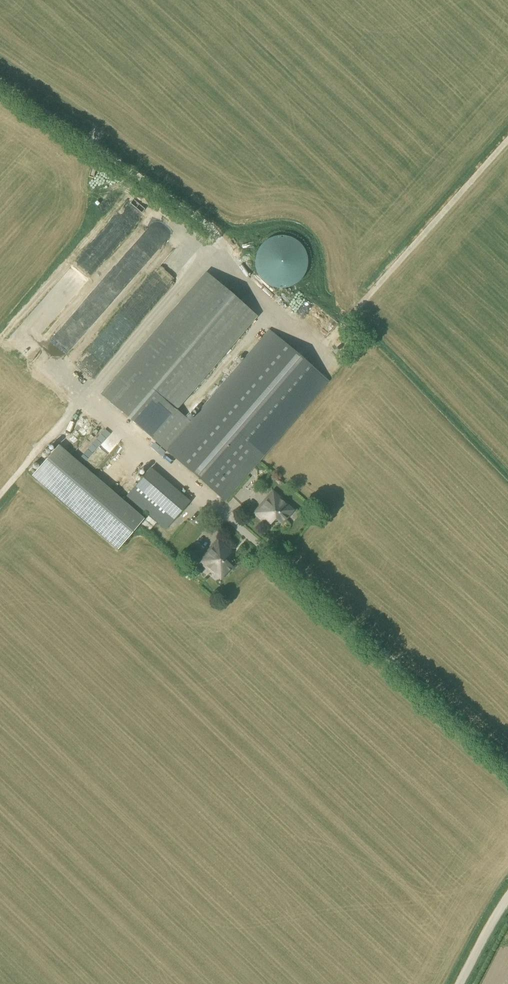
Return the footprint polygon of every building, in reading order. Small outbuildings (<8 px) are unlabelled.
[(141,229),(146,234),(152,228),(157,233),(166,225),(156,214),(141,229)] [(280,288),(285,288),(289,287),(293,285),(297,283),(300,280),(303,276),(305,272),(307,268),(307,264),(307,259),(306,255),(305,250),(302,246),(300,243),(296,240),(292,238),(288,236),(284,236),(279,235),(275,236),(271,237),(267,239),(263,242),(260,245),(258,249),(256,253),(255,257),(255,262),(255,266),(256,271),(258,275),(260,278),(264,282),(267,284),(271,286),(276,288),(280,288)] [(190,423),(175,410),(254,317),(206,275),(102,396),(225,502),(328,381),(269,330),(190,423)] [(94,292),(103,303),(112,296),(104,285),(94,292)] [(318,317),(315,321),(322,326),(325,322),(318,317)] [(66,330),(62,336),(70,342),(75,335),(66,330)] [(117,550),(143,519),(58,446),(31,476),(117,550)] [(94,460),(99,464),(103,458),(98,454),(94,460)] [(157,523),(165,530),(190,501),(153,468),(125,499),(148,516),(157,523)] [(281,524),(293,510),(286,504),(272,491),(254,513),(268,526),(275,518),(281,524)] [(157,523),(148,516),(141,524),(150,532),(157,523)] [(266,537),(275,540),(278,529),(270,526),(266,537)] [(220,579),(231,566),(223,560),(232,551),(218,539),(199,561),(220,579)]
